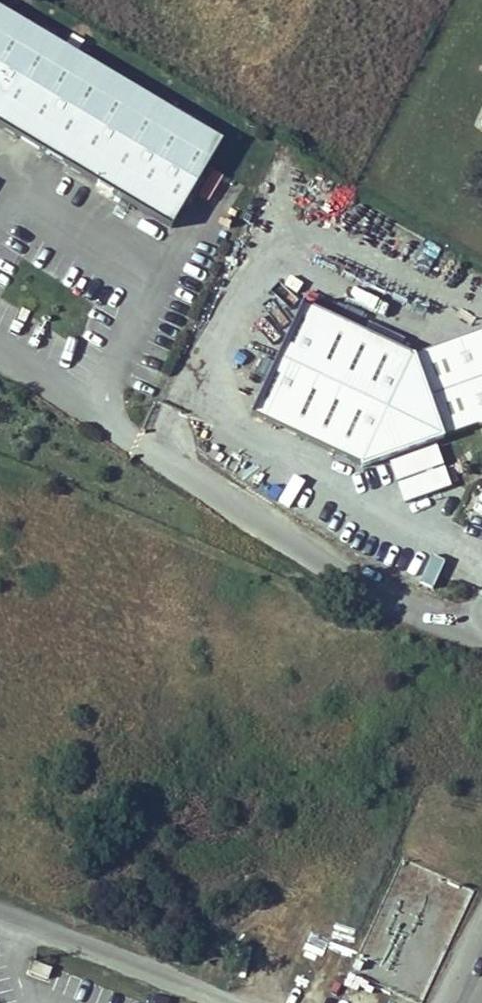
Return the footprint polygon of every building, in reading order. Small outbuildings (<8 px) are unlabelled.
[(167,222),(217,135),(0,10),(0,126),(167,222)] [(304,318),(252,427),(360,478),(481,433),(481,343),(412,370),(304,318)] [(347,970),(424,999),(467,885),(396,859),(366,939),(359,937),(347,970)]
